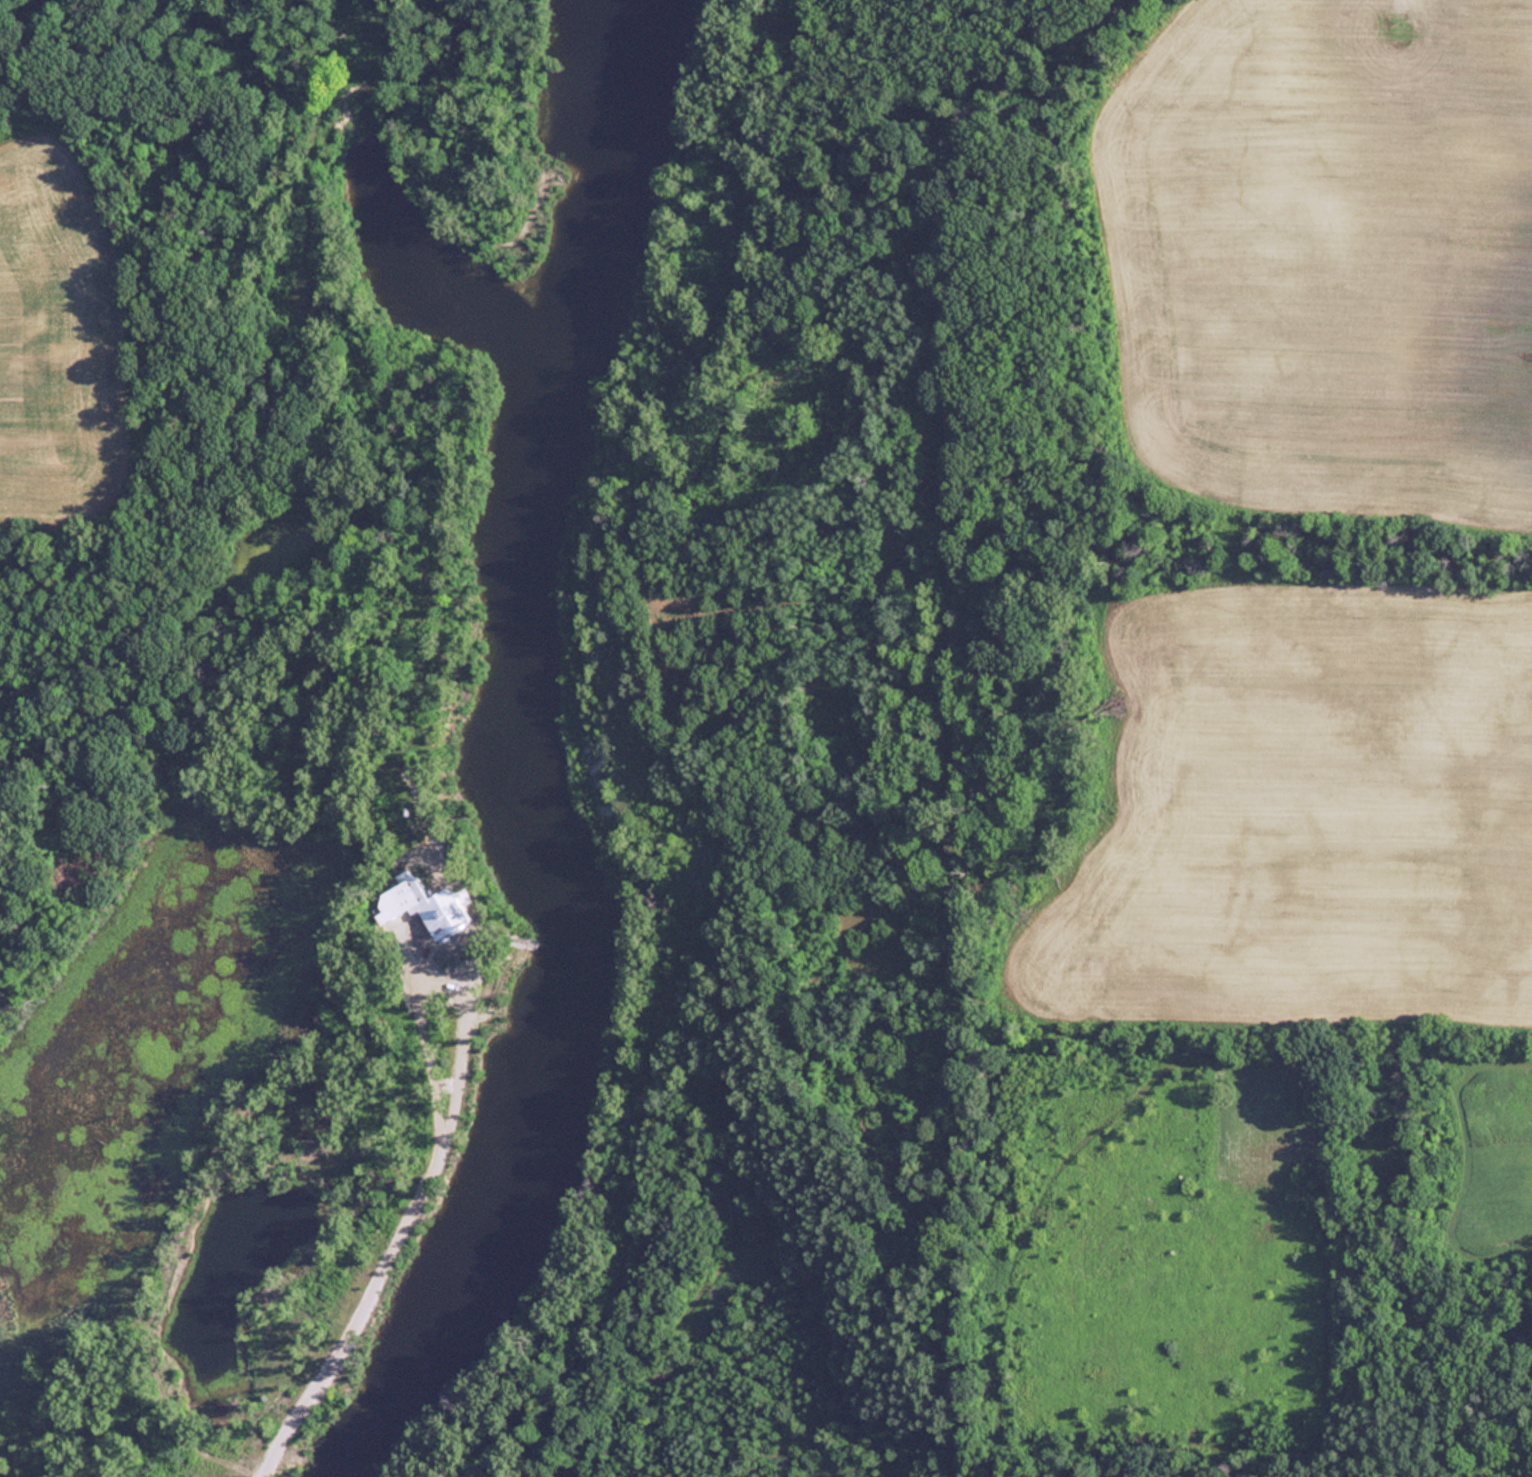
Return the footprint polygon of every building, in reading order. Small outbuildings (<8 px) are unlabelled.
[(436,941),(471,922),(460,903),(460,904),(449,885),(428,897),(415,875),(378,895),(392,920),(416,906),(436,941)]
